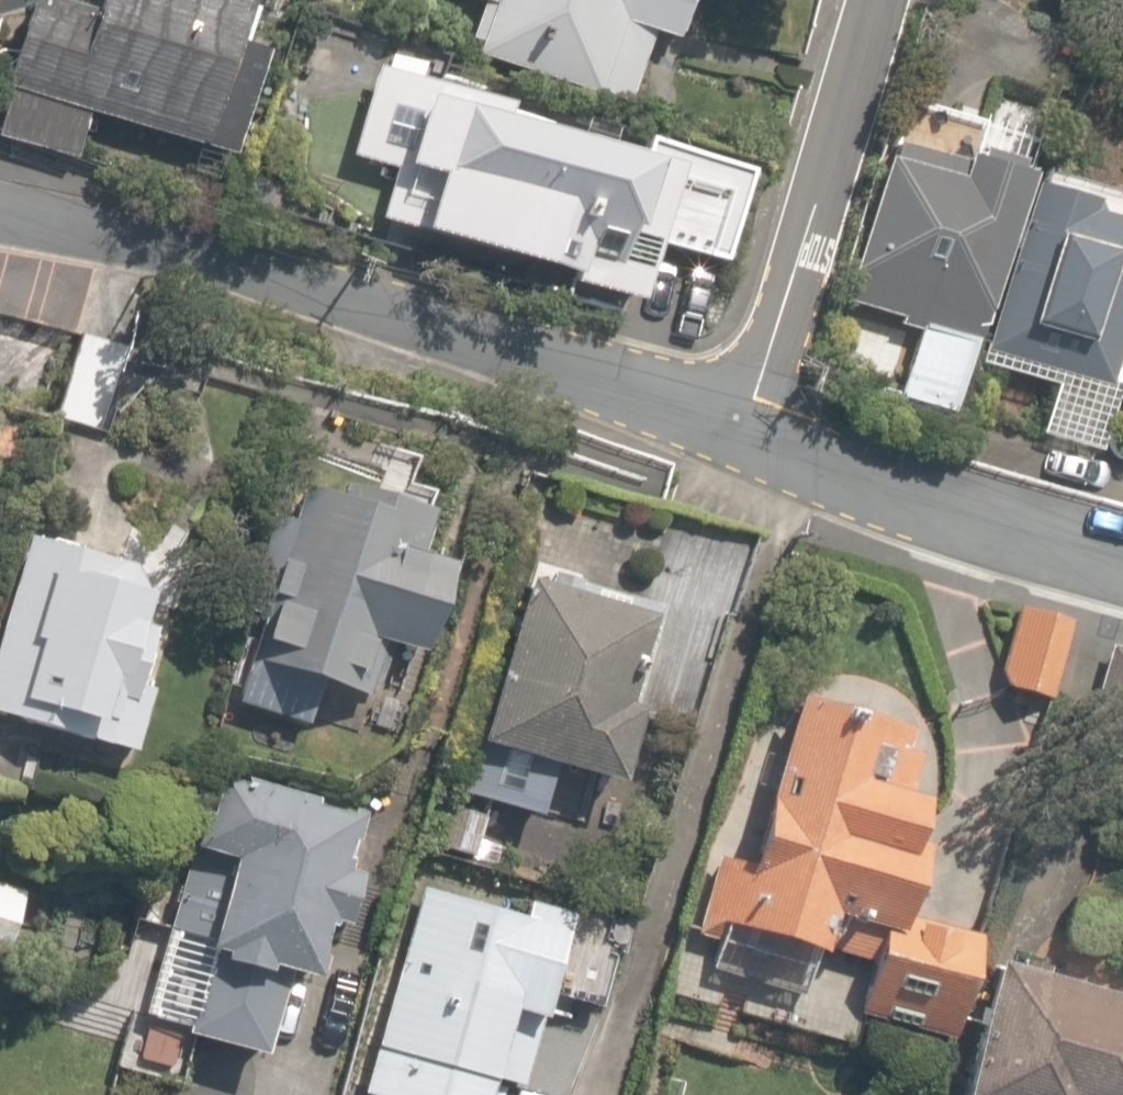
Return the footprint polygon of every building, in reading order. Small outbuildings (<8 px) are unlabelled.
[(16,6),(0,78),(0,143),(92,164),(98,137),(215,163),(251,2),(241,0),(85,0),(81,21),(16,6)] [(460,54),(620,107),(656,0),(464,0),(477,4),(460,54)] [(646,336),(670,251),(720,265),(748,164),(635,132),(629,153),(420,95),(374,259),(646,336)] [(953,181),(881,159),(836,307),(908,329),(888,397),(943,414),(1017,173),(961,156),(953,181)] [(1026,177),(992,318),(981,365),(1110,396),(1122,342),(1122,200),(1026,177)] [(411,575),(422,527),(272,492),(227,681),(373,716),(384,669),(412,676),(435,580),(411,575)] [(681,755),(748,564),(657,533),(628,617),(521,580),(447,795),(531,824),(546,780),(609,802),(631,737),(681,755)] [(30,534),(0,621),(0,724),(133,770),(195,592),(30,534)] [(1067,624),(994,600),(965,688),(1038,712),(1067,624)] [(705,842),(676,926),(950,1022),(978,940),(913,917),(965,766),(782,703),(731,851),(705,842)] [(276,1015),(293,1019),(312,945),(329,949),(362,817),(203,778),(182,864),(210,871),(162,1063),(258,1088),(276,1015)] [(417,884),(347,1094),(489,1094),(493,1084),(515,1091),(573,915),(494,889),(488,907),(417,884)] [(0,886),(0,944),(15,890),(0,886)] [(981,981),(943,1094),(1122,1094),(1122,1027),(981,981)]
